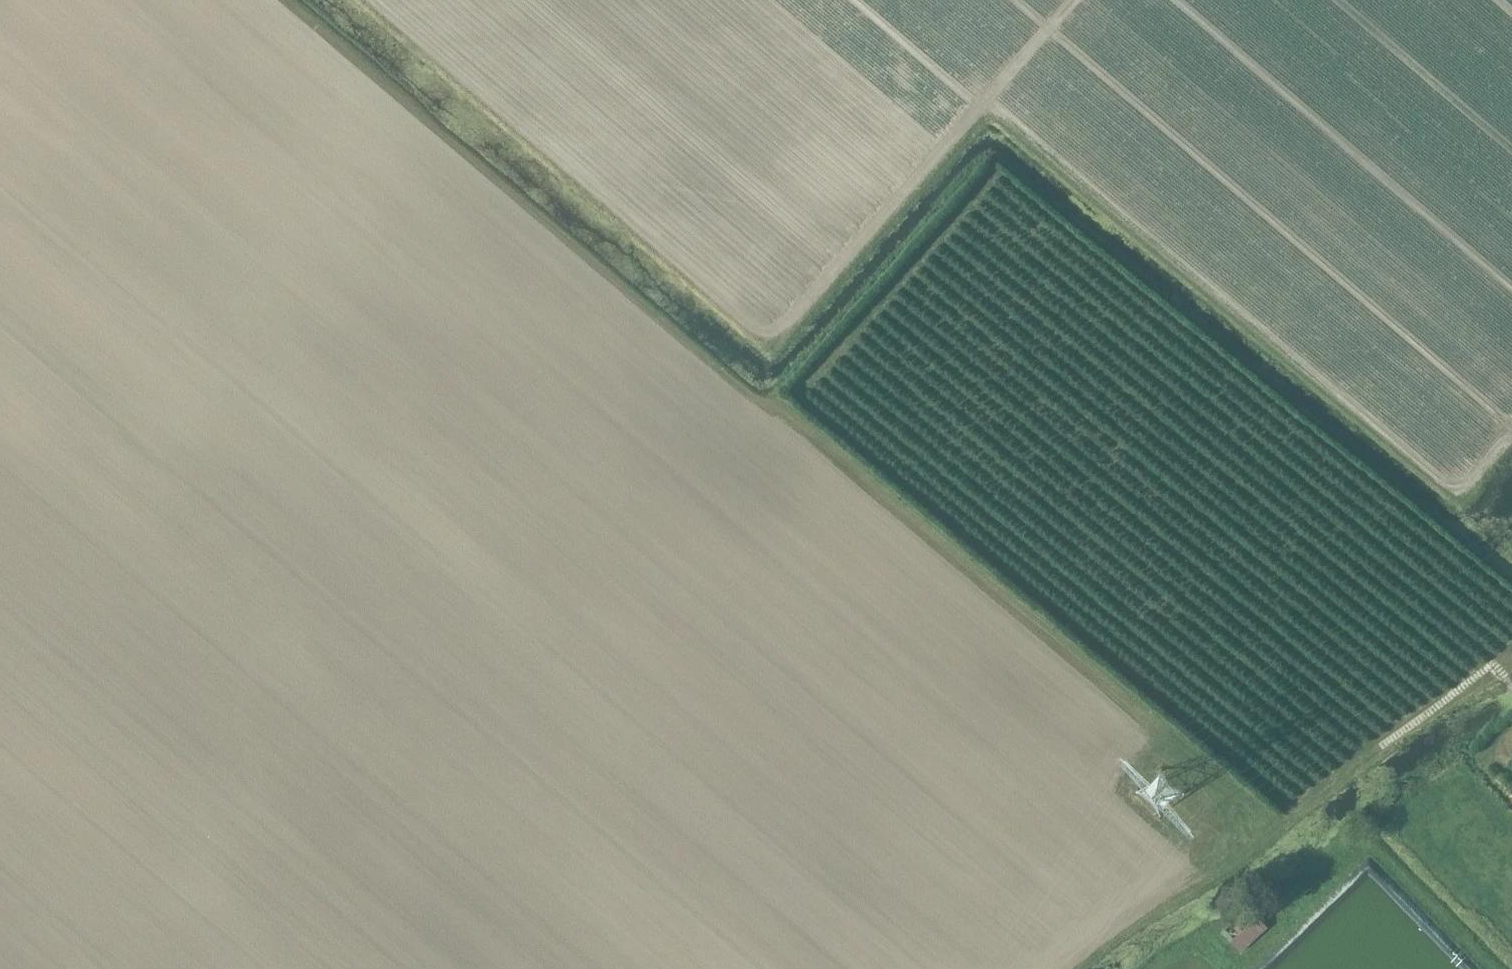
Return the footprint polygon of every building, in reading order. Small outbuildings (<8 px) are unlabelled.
[(1250,907),(1248,908),(1222,931),(1241,952),(1269,928),(1250,907)]
